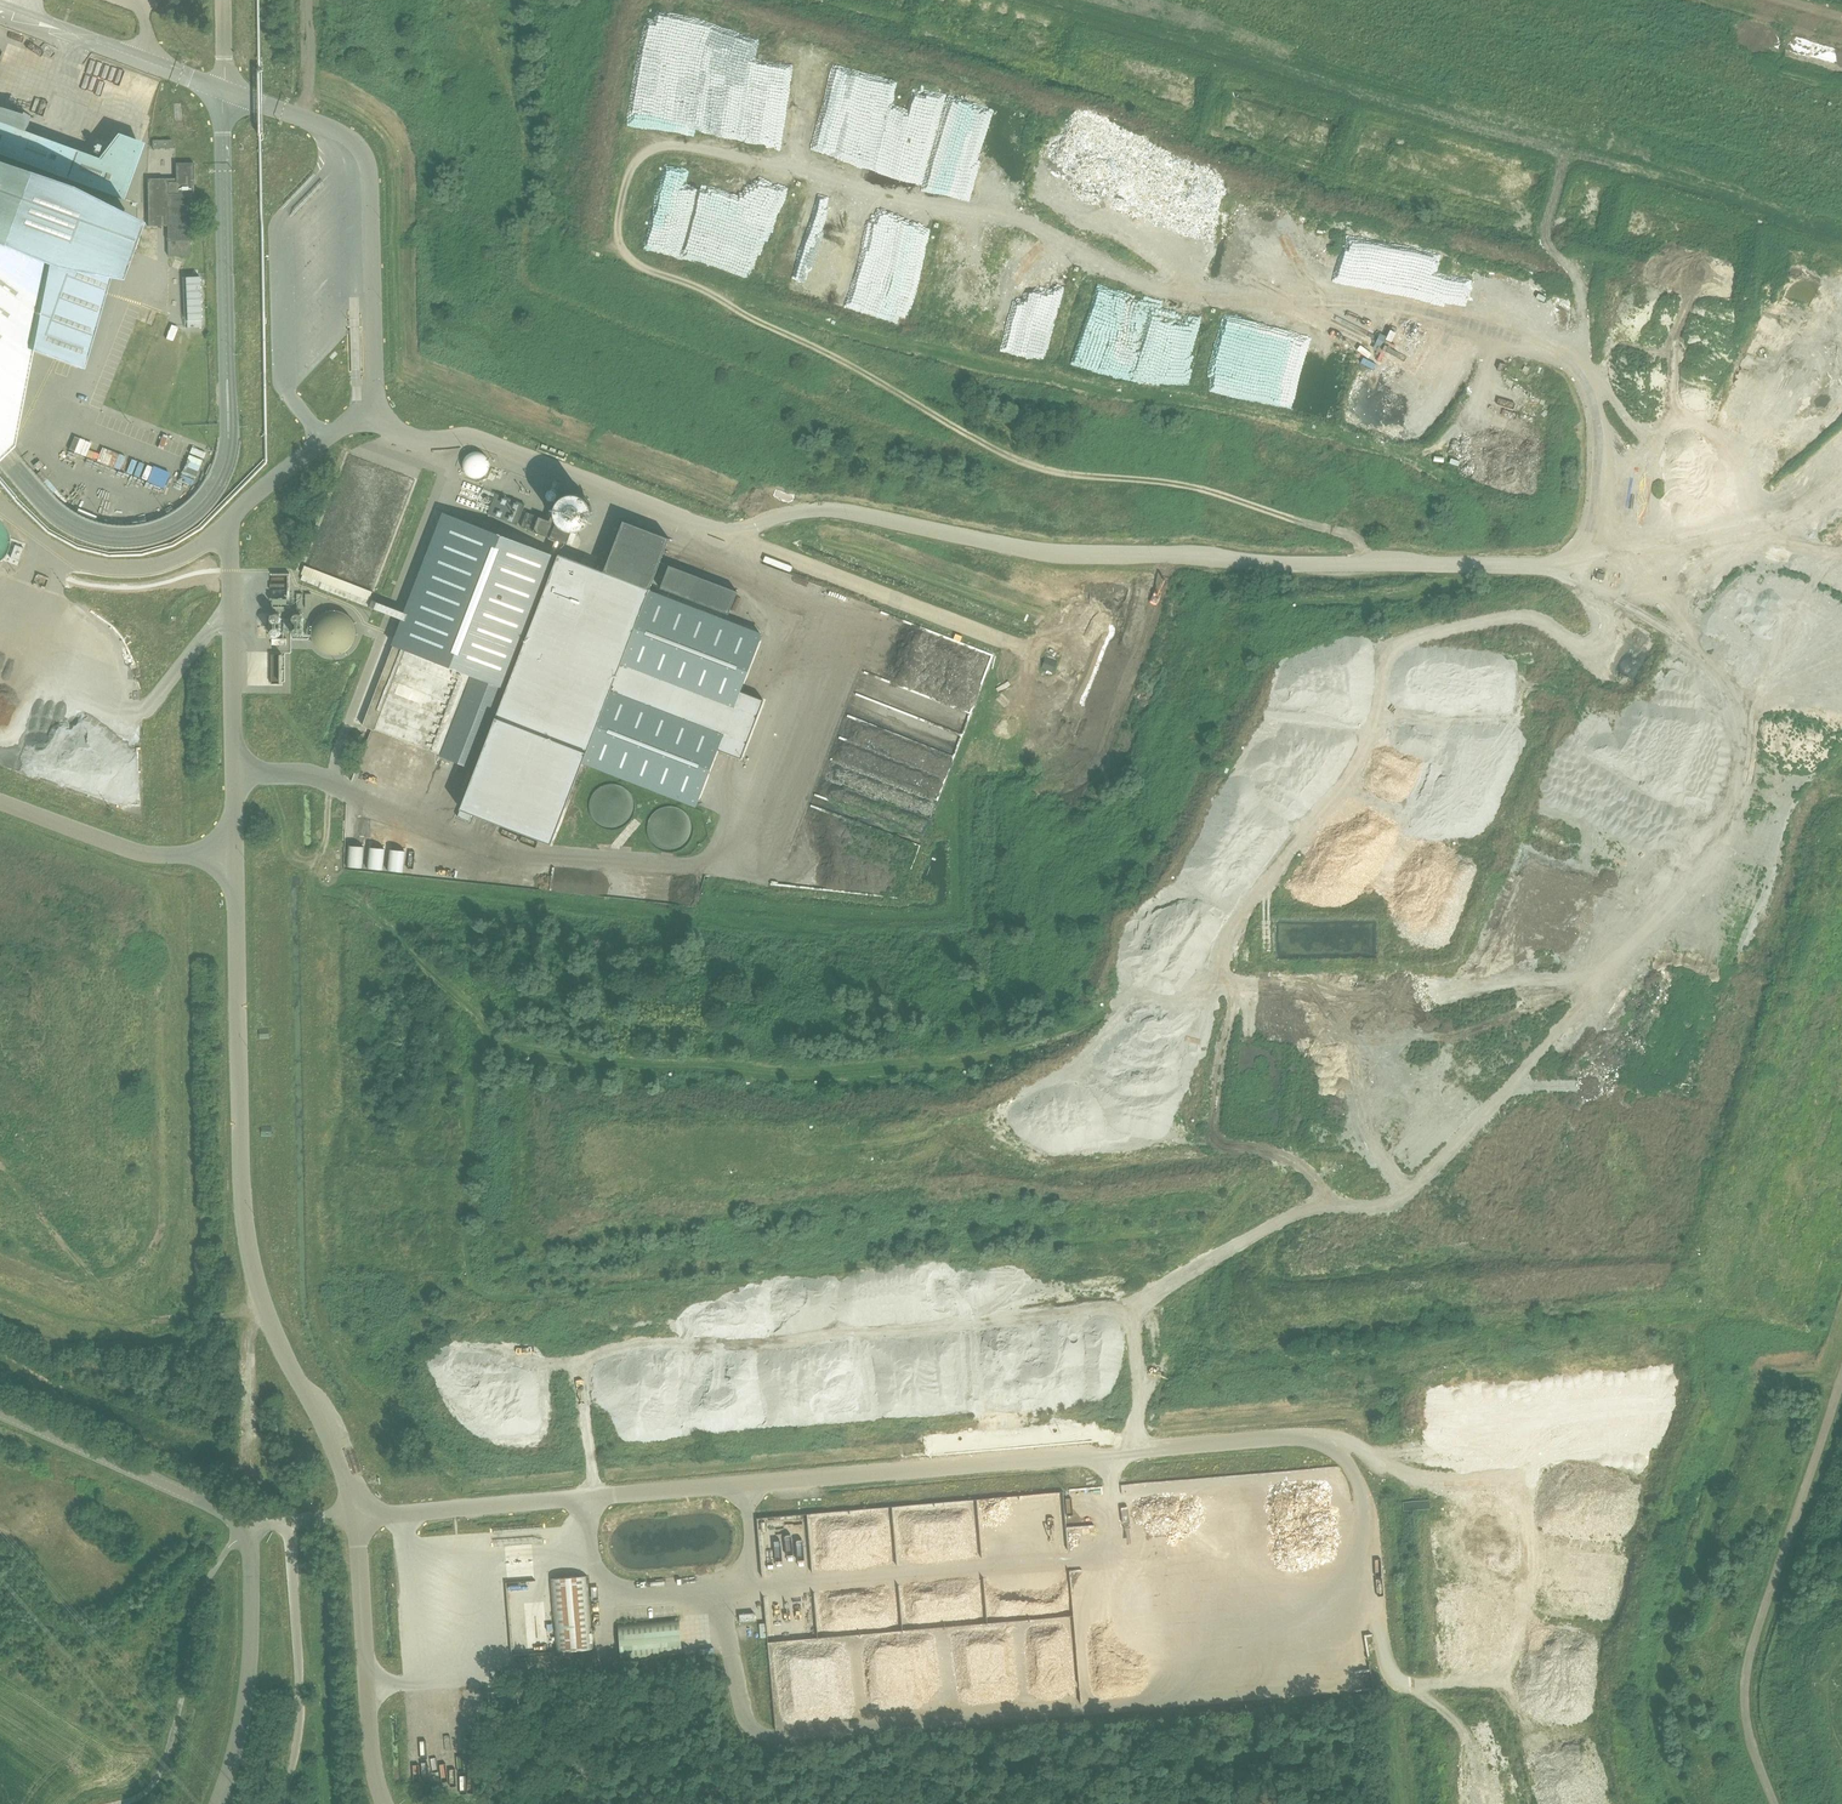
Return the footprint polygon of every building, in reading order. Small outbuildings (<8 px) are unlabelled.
[(107,193),(117,165),(95,157),(0,122),(0,154),(107,193)] [(152,140),(152,148),(171,148),(171,140),(152,140)] [(168,240),(192,240),(191,193),(194,193),(194,162),(176,162),(176,181),(168,181),(164,178),(147,179),(148,226),(167,225),(168,240)] [(12,445),(14,436),(11,435),(28,344),(49,352),(49,354),(58,357),(82,367),(108,277),(117,278),(136,224),(118,216),(0,170),(0,456),(12,445)] [(201,327),(199,276),(185,277),(187,327),(201,327)] [(39,459),(33,465),(38,470),(44,464),(39,459)] [(153,465),(147,481),(163,488),(170,472),(153,465)] [(40,470),(37,472),(44,480),(47,477),(40,470)] [(554,513),(555,515),(552,521),(530,512),(524,526),(569,543),(574,530),(577,530),(579,530),(581,529),(583,528),(585,526),(587,525),(588,524),(589,522),(590,520),(591,519),(591,518),(592,517),(592,515),(592,513),(593,511),(593,510),(592,508),(592,506),(591,504),(590,502),(589,500),(588,499),(586,497),(585,496),(584,495),(582,494),(579,493),(578,493),(576,492),(574,492),(573,492),(571,492),(569,493),(567,493),(565,494),(564,495),(562,496),(560,497),(560,498),(558,500),(557,501),(556,504),(555,505),(555,507),(554,509),(554,511),(554,513)] [(521,525),(529,504),(499,493),(491,513),(521,525)] [(443,756),(477,769),(520,657),(610,692),(584,761),(697,804),(763,634),(649,590),(650,588),(669,538),(623,521),(604,570),(558,553),(557,555),(444,512),(393,645),(394,645),(364,724),(444,755),(443,756)] [(14,545),(10,557),(19,560),(23,548),(14,545)] [(305,565),(301,574),(369,599),(373,591),(305,565)] [(737,591),(669,565),(660,588),(729,614),(737,591)] [(315,619),(314,621),(312,624),(311,627),(311,632),(311,636),(312,638),(313,642),(314,644),(317,647),(319,650),(323,652),(326,653),(329,654),(333,655),(335,655),(339,654),(343,653),(347,650),(351,647),(353,643),(355,639),(356,637),(356,633),(356,630),(356,627),(355,625),(353,621),(351,618),(350,616),(346,613),(343,612),(341,611),(338,610),(336,609),(332,609),(328,610),(324,611),(322,613),(319,615),(317,617),(315,619)] [(282,651),(272,651),(272,682),(283,681),(282,651)] [(1057,661),(1046,656),(1041,667),(1052,672),(1057,661)] [(259,1029),(260,1039),(270,1038),(269,1028),(259,1029)] [(261,1126),(261,1136),(271,1136),(271,1126),(261,1126)] [(557,1651),(593,1648),(587,1575),(551,1578),(557,1651)] [(617,1624),(621,1660),(683,1655),(679,1617),(617,1624)]
